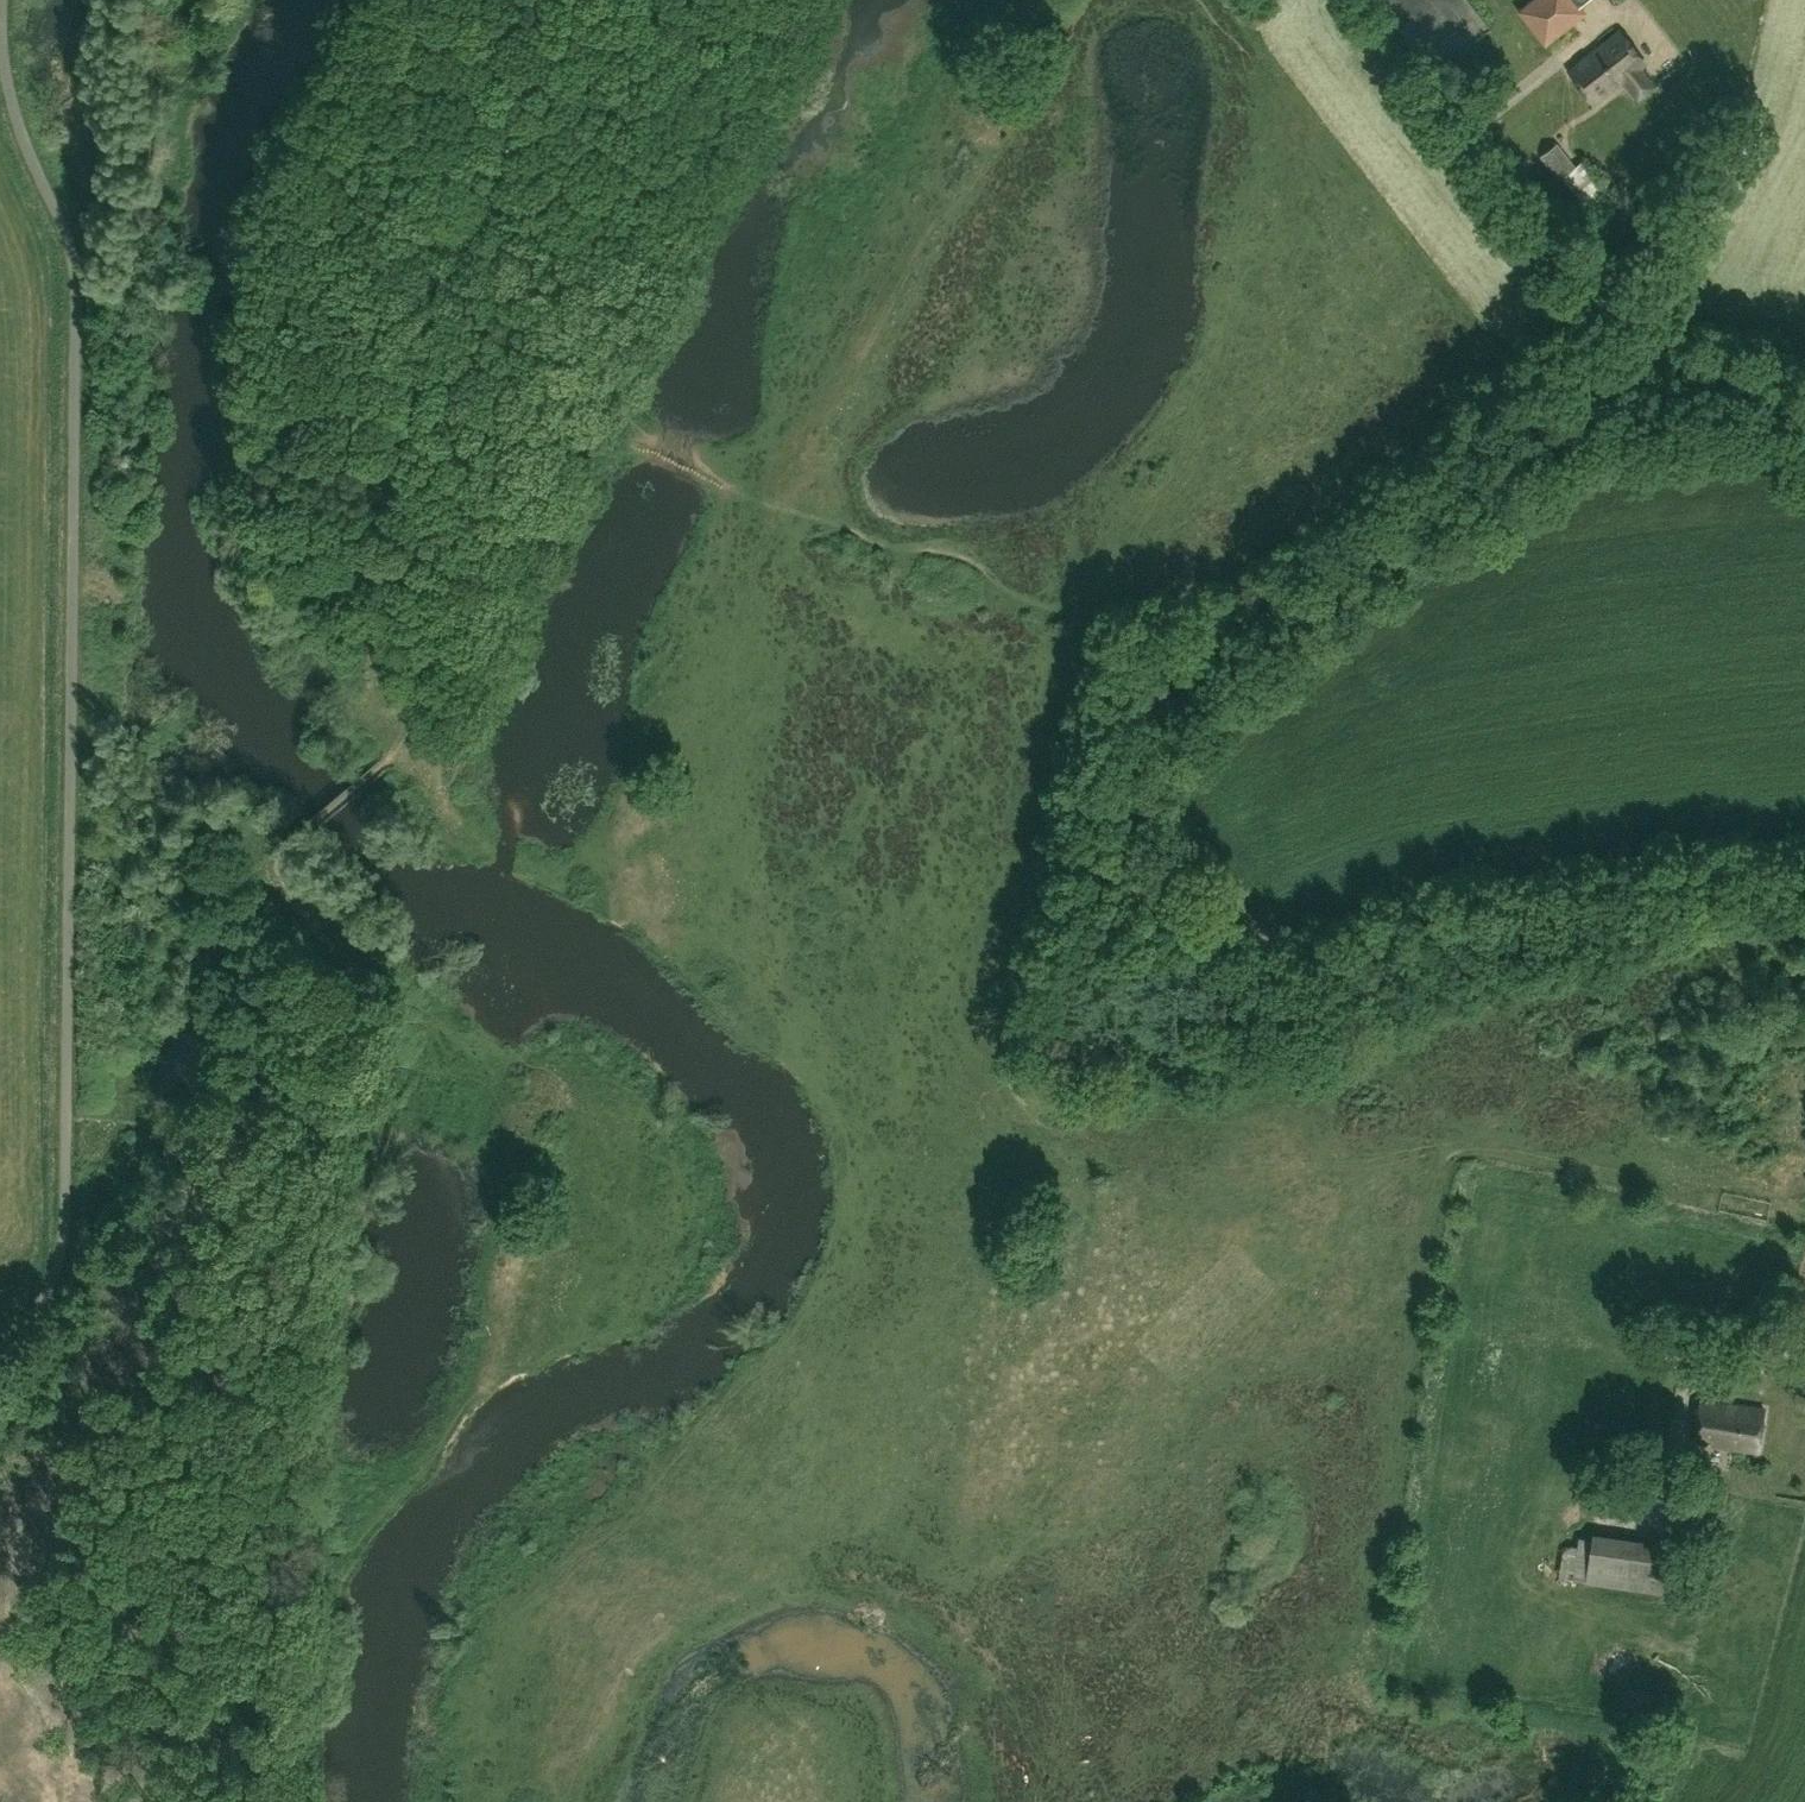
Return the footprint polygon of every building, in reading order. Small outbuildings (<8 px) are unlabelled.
[(1523,11),(1546,41),(1583,12),(1578,6),(1585,0),(1537,0),(1523,11)] [(1596,102),(1625,79),(1628,83),(1644,71),(1640,66),(1646,62),(1621,30),(1571,70),(1596,102)] [(1562,179),(1585,207),(1605,191),(1581,162),(1577,166),(1574,162),(1559,144),(1544,156),(1562,179)] [(1759,1451),(1766,1409),(1701,1399),(1695,1441),(1759,1451)] [(1579,1547),(1574,1579),(1585,1581),(1592,1540),(1580,1538),(1579,1547)] [(1657,1580),(1657,1545),(1594,1544),(1594,1579),(1657,1580)]
